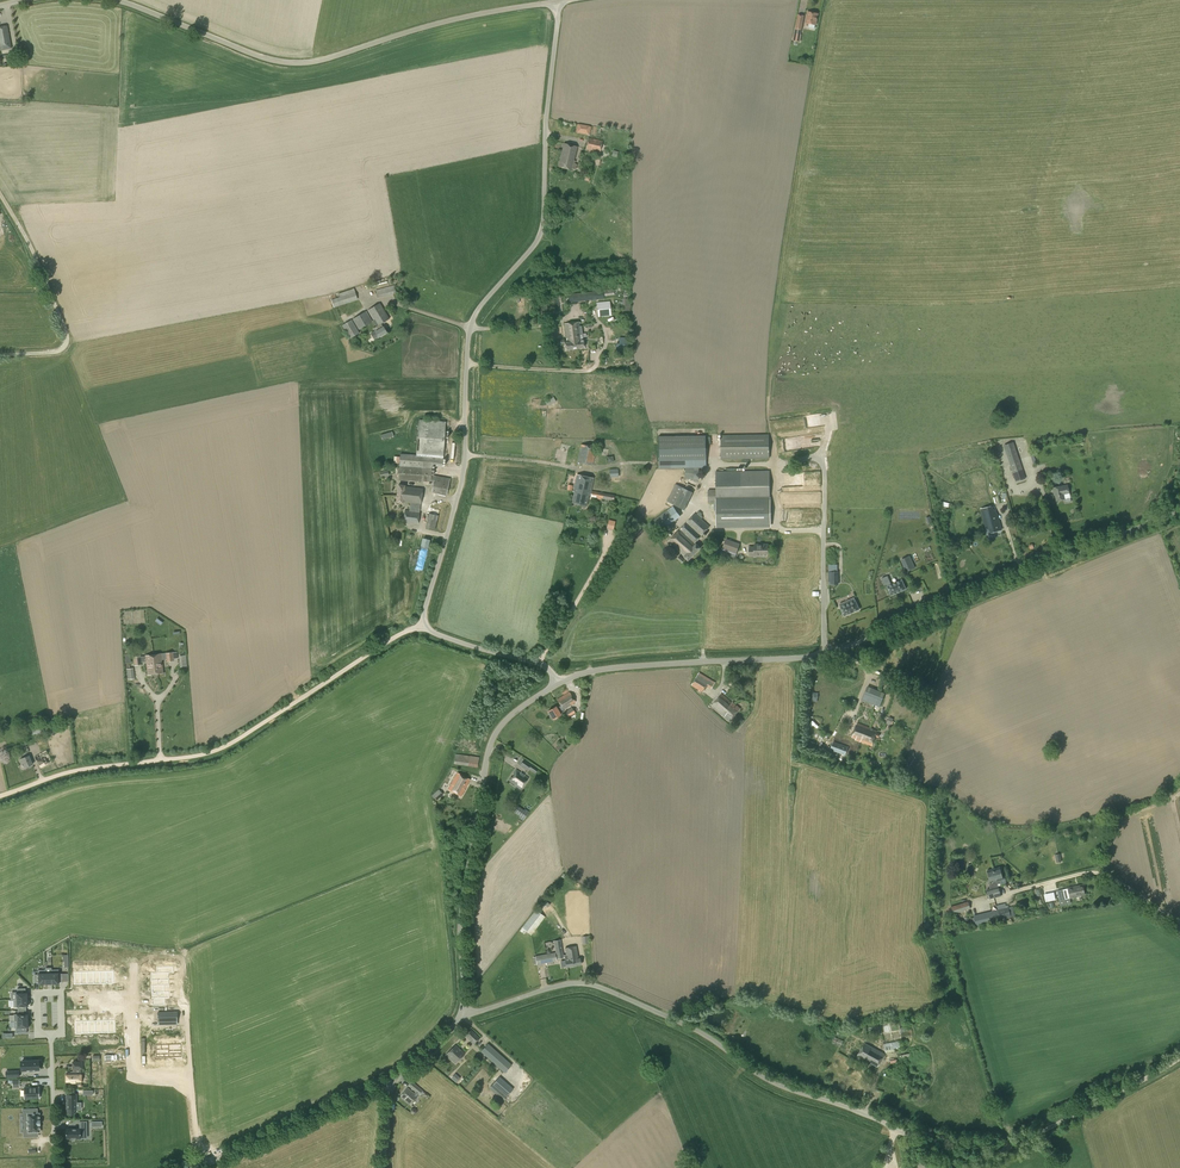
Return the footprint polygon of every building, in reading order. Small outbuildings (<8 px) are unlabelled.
[(816,25),(818,14),(808,12),(806,23),(816,25)] [(1,51),(11,49),(7,26),(0,27),(0,47),(1,51)] [(800,42),(801,34),(794,33),(792,41),(800,42)] [(588,134),(590,126),(578,124),(577,132),(588,134)] [(600,152),(602,141),(588,138),(586,149),(600,152)] [(572,170),(577,146),(564,143),(558,167),(572,170)] [(378,297),(396,293),(394,286),(376,290),(378,297)] [(339,297),(331,300),(334,307),(336,307),(339,306),(348,303),(348,302),(358,299),(354,288),(338,294),(339,297)] [(597,300),(597,299),(604,299),(604,296),(622,294),(621,288),(568,294),(569,302),(592,300),(597,300)] [(599,317),(611,316),(609,301),(597,302),(599,317)] [(380,303),(368,311),(374,320),(373,321),(376,326),(373,328),(375,330),(370,333),(374,339),(378,337),(379,338),(387,332),(382,325),(382,326),(381,324),(390,318),(380,303)] [(359,330),(372,322),(366,311),(352,319),(359,330)] [(350,338),(360,333),(352,320),(342,325),(350,338)] [(582,334),(581,326),(580,326),(579,322),(564,323),(566,342),(565,343),(566,350),(584,348),(582,334)] [(622,344),(622,343),(627,343),(627,337),(620,338),(620,344),(616,344),(617,351),(628,351),(628,344),(622,344)] [(548,406),(556,401),(554,397),(545,402),(548,406)] [(443,457),(446,422),(419,420),(416,455),(401,454),(399,479),(430,482),(433,483),(431,492),(447,495),(450,479),(431,475),(432,469),(433,456),(443,457)] [(721,458),(769,458),(769,434),(721,435),(721,458)] [(660,436),(658,437),(659,461),(706,460),(706,436),(660,436)] [(1016,482),(1025,479),(1013,442),(1004,445),(1016,482)] [(593,466),(597,447),(581,444),(577,462),(593,466)] [(643,474),(644,466),(635,466),(635,474),(643,474)] [(610,477),(618,476),(618,469),(610,469),(610,477)] [(769,471),(716,471),(716,489),(708,490),(708,502),(716,502),(717,528),(770,527),(769,471)] [(808,484),(816,484),(817,472),(809,472),(808,484)] [(590,495),(590,492),(594,478),(576,474),(573,491),(574,492),(572,502),(586,506),(589,495),(590,495)] [(418,524),(422,488),(405,486),(405,485),(398,484),(396,502),(403,503),(403,502),(410,502),(409,510),(405,510),(403,522),(418,524)] [(684,510),(693,492),(676,484),(667,501),(684,510)] [(1062,486),(1053,488),(1054,493),(1055,493),(1057,501),(1070,498),(1068,485),(1062,486)] [(613,501),(614,495),(592,491),(591,495),(596,496),(596,498),(601,499),(601,498),(605,499),(605,500),(608,501),(608,500),(613,501)] [(991,505),(980,508),(984,524),(991,532),(1002,530),(998,515),(991,505)] [(435,529),(438,515),(430,513),(426,527),(435,529)] [(689,560),(700,548),(695,543),(710,527),(695,513),(668,541),(689,560)] [(614,528),(616,520),(610,519),(608,527),(614,528)] [(737,553),(740,544),(726,539),(722,548),(737,553)] [(769,554),(769,544),(755,544),(755,547),(750,547),(750,556),(762,556),(762,554),(769,554)] [(906,572),(915,568),(910,556),(901,560),(906,572)] [(888,574),(882,577),(886,585),(892,582),(888,574)] [(891,595),(905,589),(901,580),(887,586),(891,595)] [(854,601),(853,598),(840,604),(841,607),(844,616),(859,609),(855,601),(854,601)] [(141,656),(133,657),(135,665),(142,665),(141,662),(146,662),(147,674),(163,673),(162,659),(167,659),(167,661),(174,661),(174,659),(178,658),(177,651),(145,655),(145,656),(141,656)] [(134,668),(126,669),(127,676),(134,675),(134,668)] [(703,692),(711,680),(699,673),(692,685),(703,692)] [(879,707),(885,693),(867,686),(862,700),(879,707)] [(560,711),(576,702),(570,692),(557,700),(561,705),(557,708),(556,706),(549,711),(553,718),(561,714),(560,711)] [(717,699),(735,715),(740,708),(733,702),(732,703),(721,694),(717,699)] [(730,721),(735,715),(717,699),(712,705),(725,715),(724,717),(730,721)] [(569,718),(575,713),(572,707),(565,712),(569,718)] [(857,722),(852,737),(856,738),(856,739),(861,741),(871,745),(875,736),(878,738),(879,736),(879,737),(880,735),(879,735),(879,734),(876,733),(877,731),(874,729),(870,727),(857,722)] [(559,751),(566,743),(563,740),(556,748),(559,751)] [(845,755),(848,747),(833,742),(830,752),(833,753),(834,751),(845,755)] [(470,756),(455,754),(454,764),(478,767),(479,757),(470,756)] [(32,764),(29,756),(21,759),(22,763),(24,762),(26,767),(32,764)] [(538,769),(524,759),(519,765),(527,771),(528,769),(535,774),(538,769)] [(521,789),(528,778),(517,770),(510,780),(517,785),(517,786),(521,789)] [(461,796),(470,780),(457,773),(448,788),(461,796)] [(437,800),(443,794),(439,789),(432,795),(437,800)] [(518,806),(514,812),(520,816),(519,818),(523,820),(524,819),(529,811),(525,809),(524,810),(518,806)] [(990,881),(988,882),(990,888),(987,889),(989,899),(1001,895),(998,886),(997,884),(1001,883),(1000,880),(1003,879),(1001,871),(1002,870),(1001,868),(1000,868),(1000,867),(987,870),(990,881)] [(1065,898),(1085,894),(1083,884),(1068,887),(1068,888),(1063,889),(1065,898)] [(953,914),(970,909),(968,901),(951,906),(953,914)] [(994,921),(1011,917),(1008,907),(991,911),(994,921)] [(531,935),(545,917),(536,909),(522,928),(531,935)] [(564,955),(561,940),(554,941),(557,958),(565,956),(566,966),(581,964),(580,959),(578,959),(576,946),(566,948),(566,954),(564,955)] [(537,965),(557,961),(555,952),(550,954),(548,954),(535,956),(537,965)] [(165,963),(156,963),(156,968),(157,973),(151,974),(151,980),(157,980),(164,980),(163,973),(168,973),(168,968),(165,968),(165,963)] [(45,970),(38,970),(38,973),(38,974),(34,974),(35,982),(38,982),(38,985),(46,984),(45,972),(45,970)] [(58,970),(52,970),(52,972),(52,984),(59,984),(59,982),(63,982),(63,974),(59,974),(59,972),(58,970)] [(164,980),(157,980),(157,986),(151,986),(152,993),(157,993),(164,993),(164,986),(168,986),(168,980),(164,980)] [(25,988),(17,988),(17,992),(16,992),(16,1000),(28,999),(28,992),(26,992),(25,988)] [(164,993),(157,993),(157,998),(152,999),(152,1006),(164,1005),(164,998),(169,998),(169,992),(164,993)] [(28,999),(16,1000),(14,1000),(14,1007),(16,1007),(18,1007),(18,1010),(26,1010),(26,1006),(28,1006),(28,999)] [(26,1010),(18,1010),(18,1014),(17,1014),(14,1014),(14,1021),(29,1021),(28,1013),(26,1013),(26,1010)] [(177,1012),(168,1013),(168,1022),(177,1022),(177,1012)] [(168,1013),(158,1013),(158,1022),(168,1022),(168,1013)] [(29,1021),(14,1021),(14,1028),(16,1028),(16,1033),(27,1033),(27,1028),(29,1028),(29,1021)] [(474,1044),(480,1038),(471,1029),(465,1035),(474,1044)] [(902,1045),(901,1039),(885,1043),(886,1048),(902,1045)] [(505,1073),(512,1065),(488,1043),(481,1051),(486,1055),(485,1055),(505,1073)] [(878,1066),(885,1054),(865,1043),(857,1056),(864,1060),(864,1058),(878,1066)] [(169,1046),(169,1059),(182,1058),(182,1045),(169,1046)] [(456,1045),(447,1054),(455,1063),(464,1053),(456,1045)] [(156,1059),(169,1059),(169,1046),(156,1046),(156,1059)] [(33,1071),(33,1070),(39,1069),(39,1060),(26,1061),(21,1061),(21,1070),(30,1070),(30,1071),(33,1071)] [(80,1072),(80,1069),(82,1069),(82,1062),(72,1062),(73,1069),(73,1072),(66,1073),(67,1083),(81,1083),(81,1072),(80,1072)] [(453,1080),(458,1084),(462,1080),(457,1076),(453,1080)] [(504,1099),(513,1089),(500,1076),(493,1084),(499,1090),(497,1092),(504,1099)] [(420,1094),(423,1090),(413,1082),(410,1086),(417,1092),(415,1094),(408,1088),(402,1096),(411,1104),(417,1096),(417,1095),(419,1093),(420,1094)] [(497,1092),(499,1090),(493,1084),(492,1084),(489,1088),(496,1094),(497,1092)] [(24,1087),(24,1099),(40,1099),(39,1086),(24,1087)] [(72,1095),(66,1095),(67,1112),(77,1112),(77,1094),(72,1094),(72,1095)] [(35,1108),(22,1109),(23,1113),(25,1113),(25,1132),(23,1132),(23,1137),(35,1137),(35,1132),(38,1132),(41,1132),(40,1125),(41,1125),(41,1119),(40,1119),(40,1112),(38,1112),(35,1112),(35,1108)] [(80,1128),(66,1128),(66,1139),(81,1139),(81,1138),(87,1138),(87,1121),(80,1121),(80,1128)] [(929,1157),(917,1163),(919,1167),(934,1167),(929,1157)]
